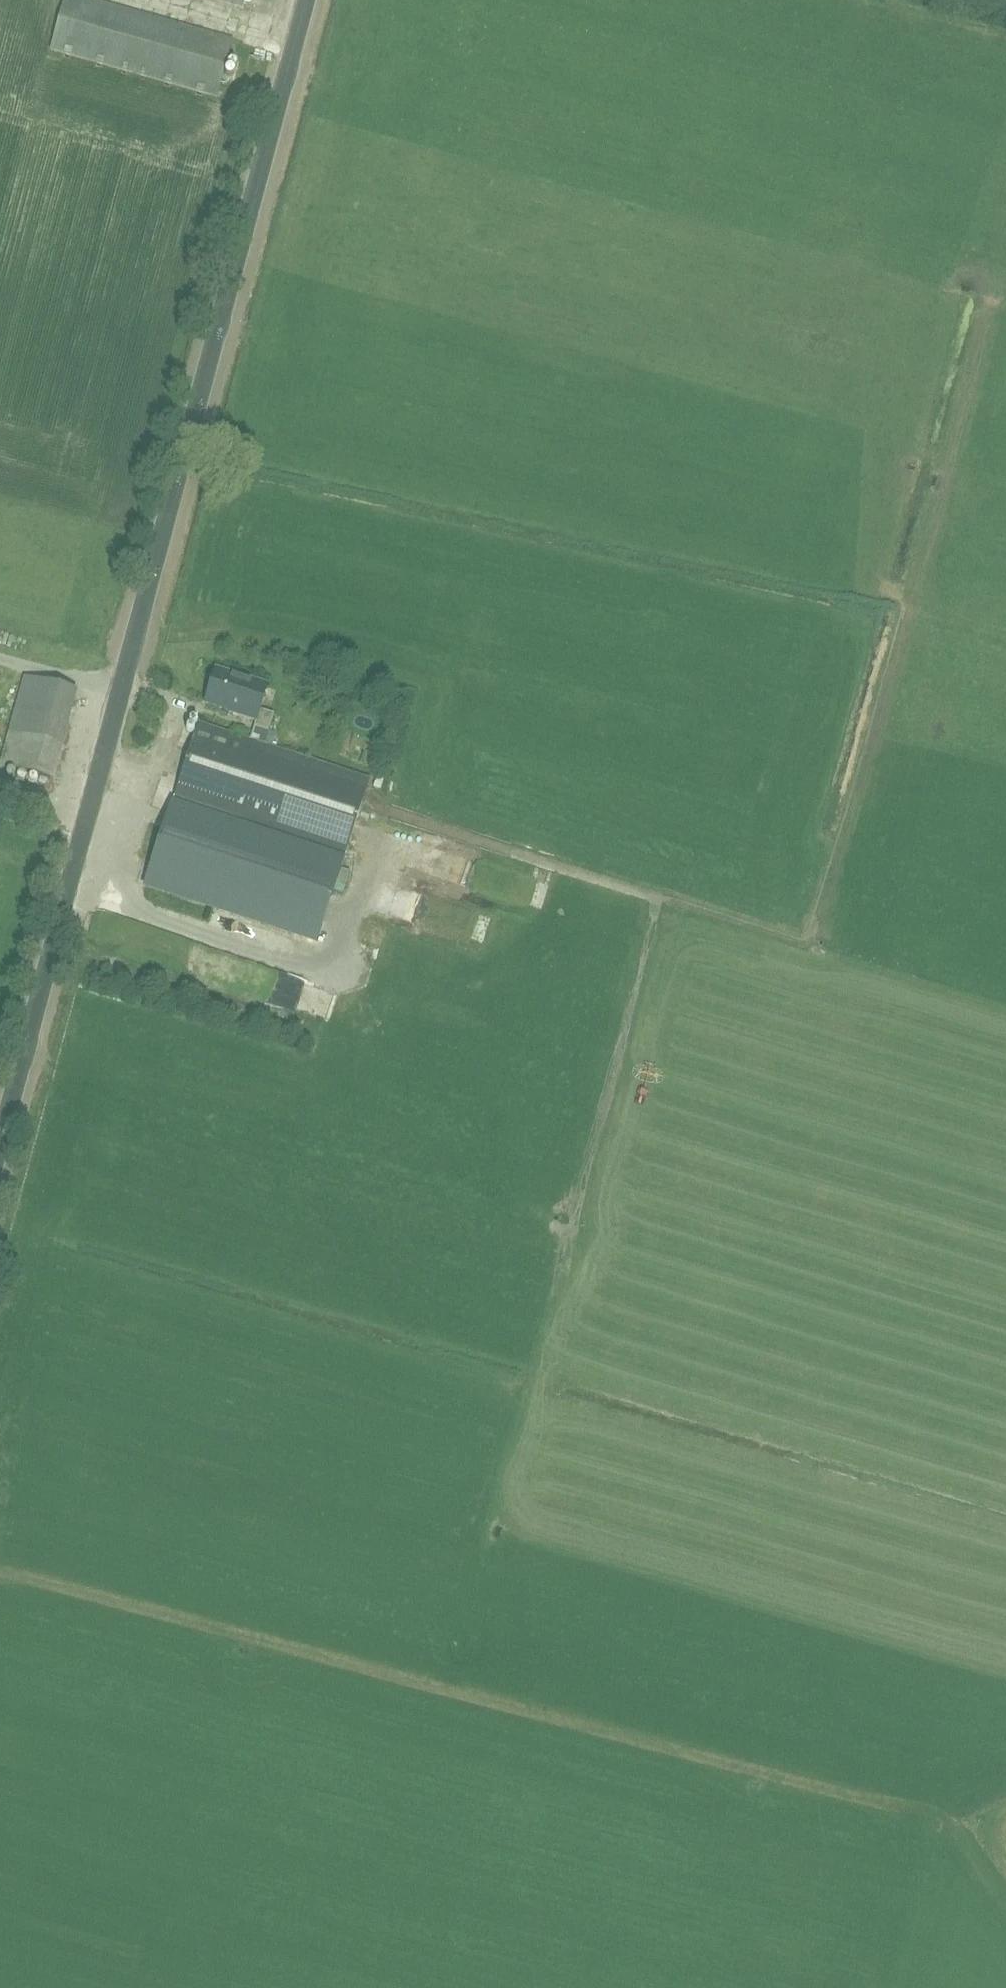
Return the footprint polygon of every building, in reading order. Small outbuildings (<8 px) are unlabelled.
[(216,96),(231,40),(89,0),(65,0),(51,50),(216,96)] [(241,8),(244,0),(213,0),(241,8)] [(233,676),(233,677),(216,672),(205,705),(239,716),(238,719),(254,724),(252,729),(267,734),(272,716),(260,712),(268,687),(233,676)] [(72,690),(24,677),(0,763),(0,767),(47,780),(72,690)] [(181,776),(173,801),(241,823),(239,827),(343,863),(369,782),(270,750),(263,747),(248,743),(198,726),(197,728),(181,776)] [(263,747),(267,734),(252,729),(248,743),(263,747)] [(142,799),(139,809),(157,814),(160,804),(142,799)] [(173,801),(168,815),(144,889),(316,945),(343,863),(239,827),(241,823),(173,801)]
